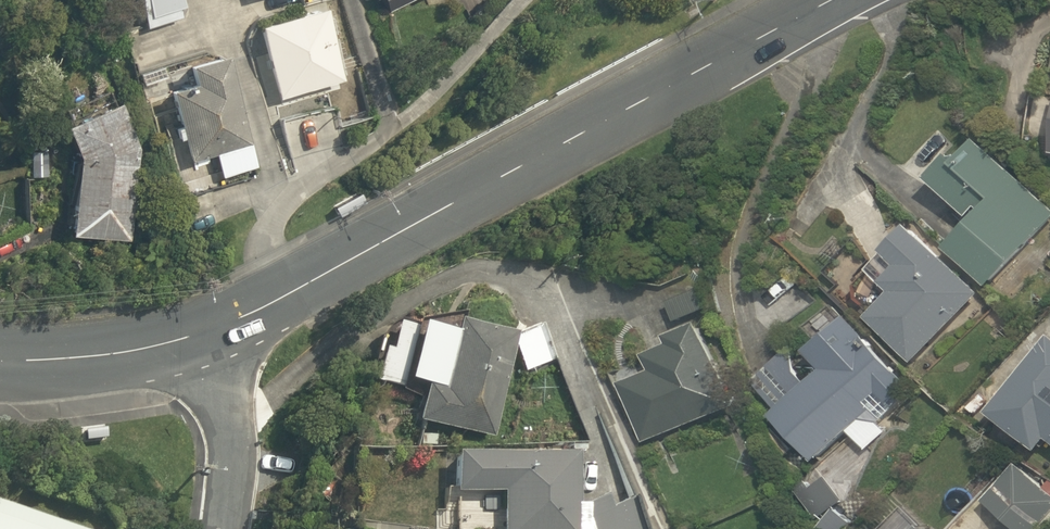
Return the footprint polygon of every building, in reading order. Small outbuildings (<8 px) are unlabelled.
[(179,0),(132,0),(142,28),(178,17),(174,7),(180,4),(179,0)] [(314,5),(250,25),(275,99),(338,79),(314,5)] [(219,178),(254,167),(216,54),(179,64),(184,82),(161,89),(173,126),(169,127),(173,139),(178,138),(185,161),(211,153),(219,178)] [(133,147),(112,102),(54,125),(70,156),(63,233),(124,240),(133,147)] [(977,135),(956,156),(949,149),(926,174),(968,214),(977,204),(980,207),(944,245),(986,284),(1016,252),(1028,264),(1043,250),(1031,238),(1049,219),(1049,204),(977,135)] [(887,292),(864,315),(911,361),(980,291),(907,221),(882,247),(886,250),(872,264),(884,276),(880,280),(884,283),(881,286),(887,292)] [(775,409),(770,414),(812,460),(846,430),(864,450),(886,431),(878,422),(902,399),(897,395),(909,382),(845,313),(805,347),(822,366),(805,381),(796,370),(792,344),(749,382),(775,409)] [(649,367),(618,380),(644,441),(735,404),(699,319),(666,333),(670,342),(643,352),(649,367)] [(417,386),(413,428),(494,435),(503,334),(393,325),(391,350),(371,348),(368,387),(398,389),(399,384),(417,386)] [(537,325),(506,340),(521,370),(552,356),(537,325)] [(989,408),(1036,449),(1047,436),(1049,439),(1049,332),(989,408)] [(574,451),(449,451),(450,491),(499,490),(499,528),(574,528),(574,451)] [(987,500),(1019,528),(1044,528),(1049,522),(1049,497),(1017,467),(987,500)] [(877,528),(955,528),(971,514),(933,475),(877,528)] [(581,503),(582,520),(586,528),(647,528),(633,496),(609,506),(603,494),(581,503)] [(0,503),(0,528),(81,528),(0,503)]
